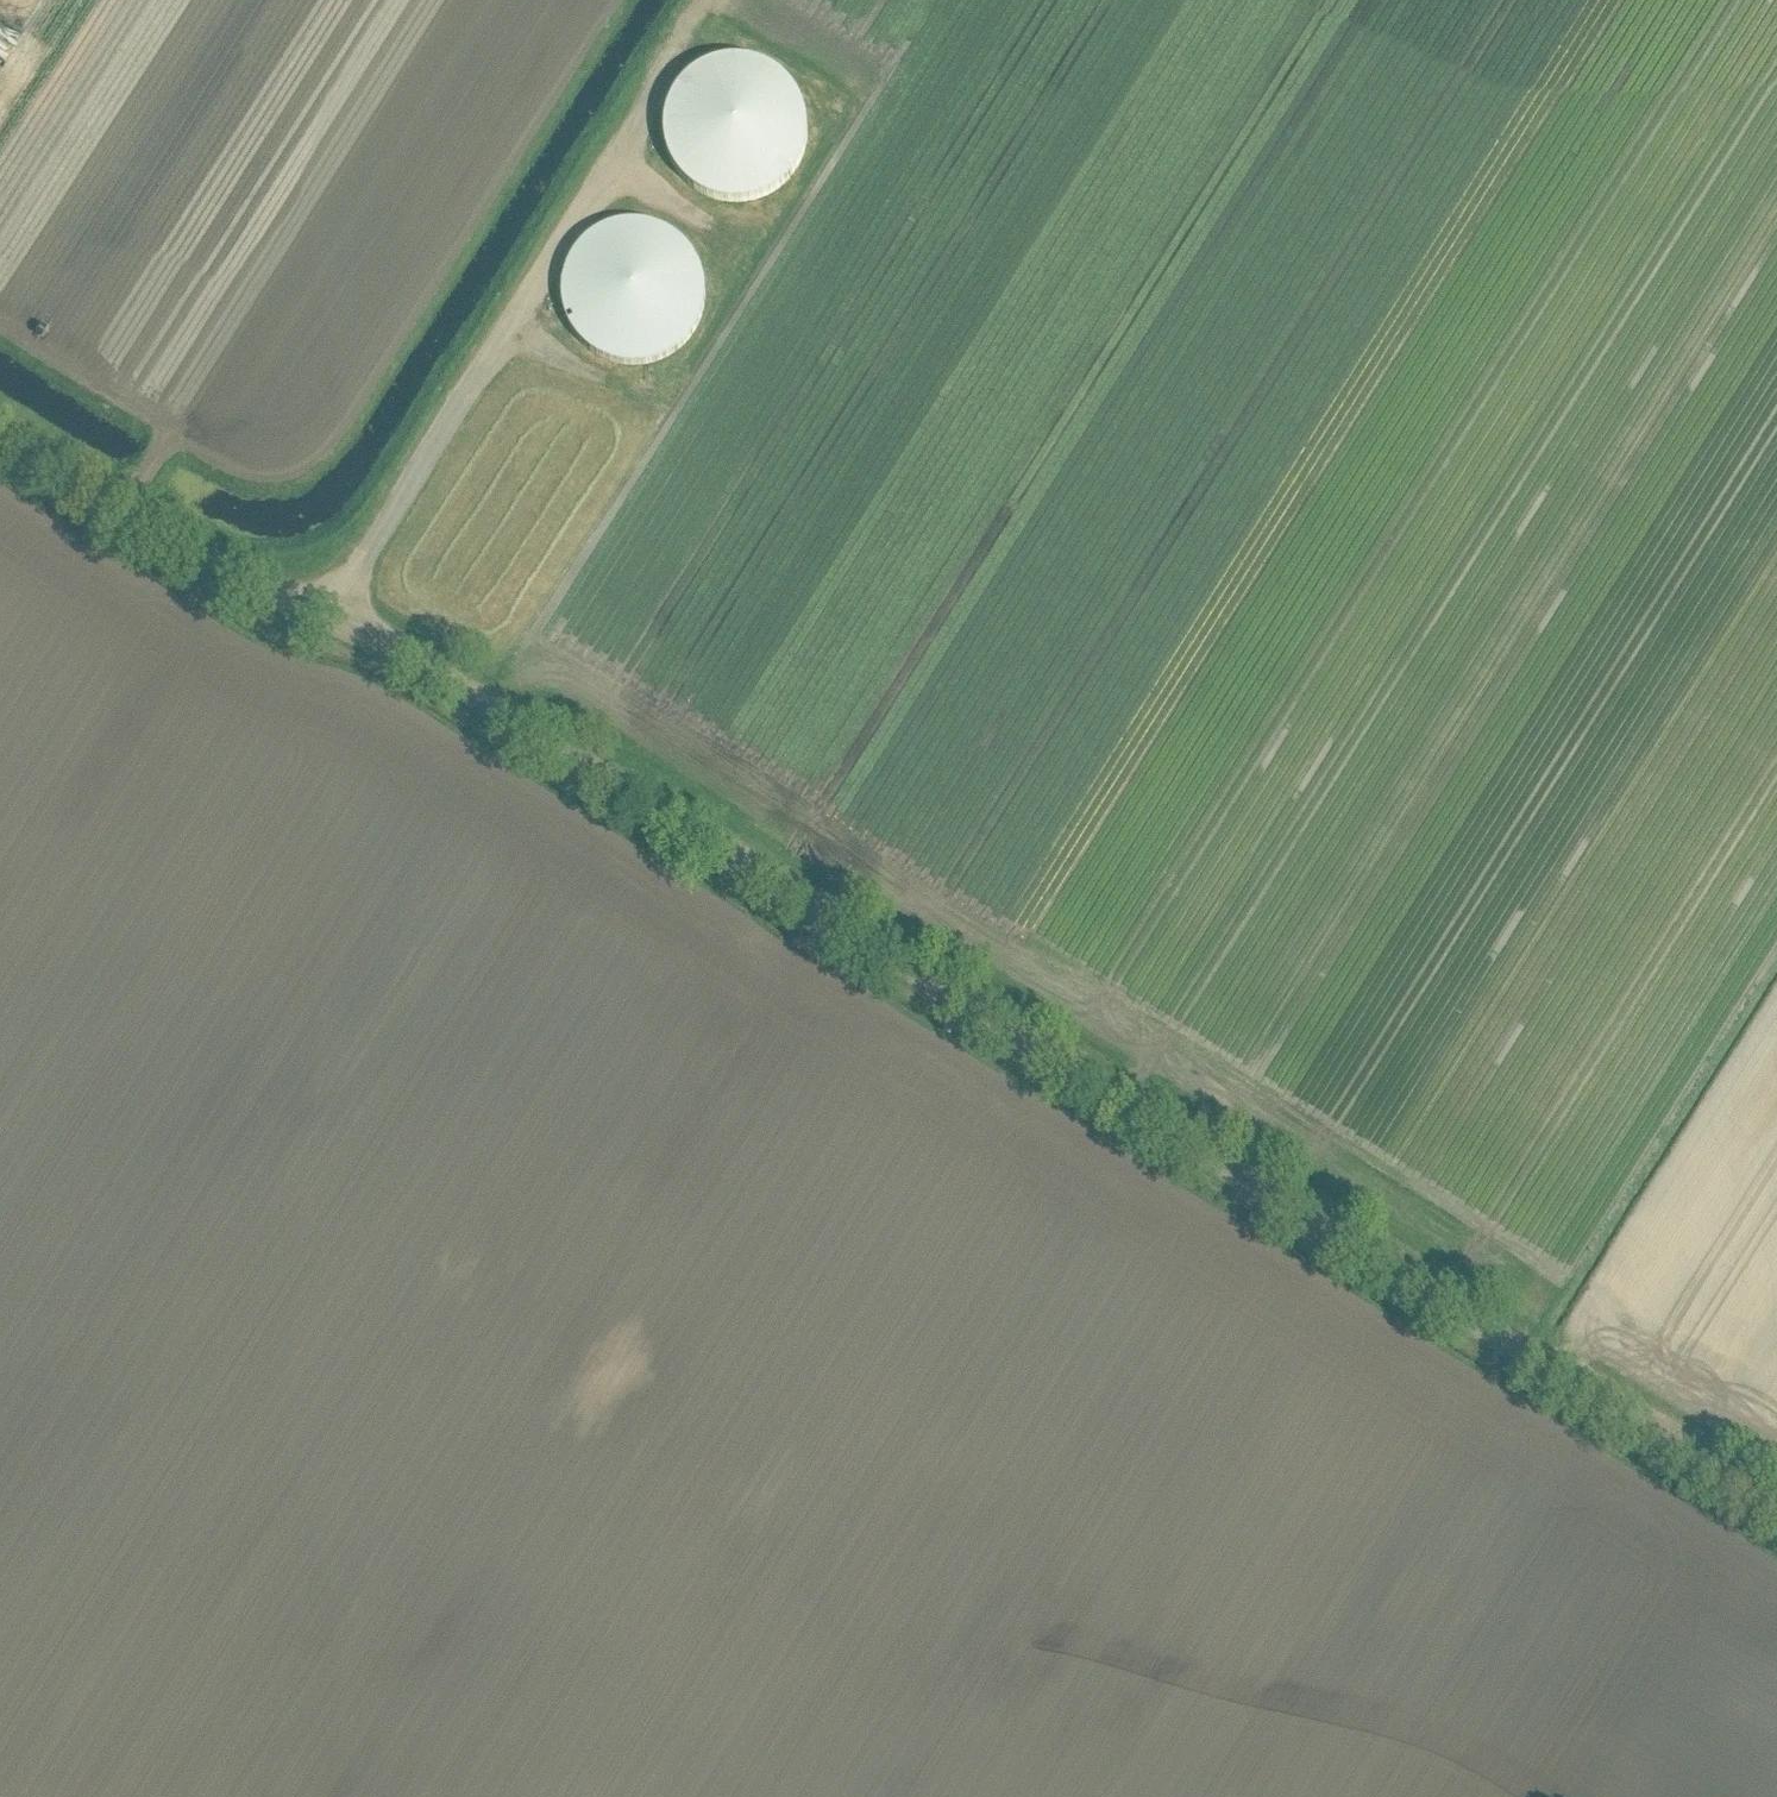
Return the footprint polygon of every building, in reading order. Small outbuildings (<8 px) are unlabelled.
[(778,74),(759,65),(739,61),(719,63),(700,70),(684,83),(672,100),(665,119),(664,139),(669,159),(679,177),(694,191),(713,200),(733,204),(753,202),(772,194),(788,182),(800,165),(807,146),(807,125),(803,106),(792,88),(778,74)] [(650,225),(633,223),(616,225),(601,231),(587,241),(576,253),(568,268),(563,284),(563,301),(566,317),(573,332),(583,345),(596,356),(611,363),(628,366),(645,366),(661,362),(675,354),(688,343),(698,329),(704,314),(707,297),(705,281),(700,265),(691,251),(680,239),(665,230),(650,225)]
